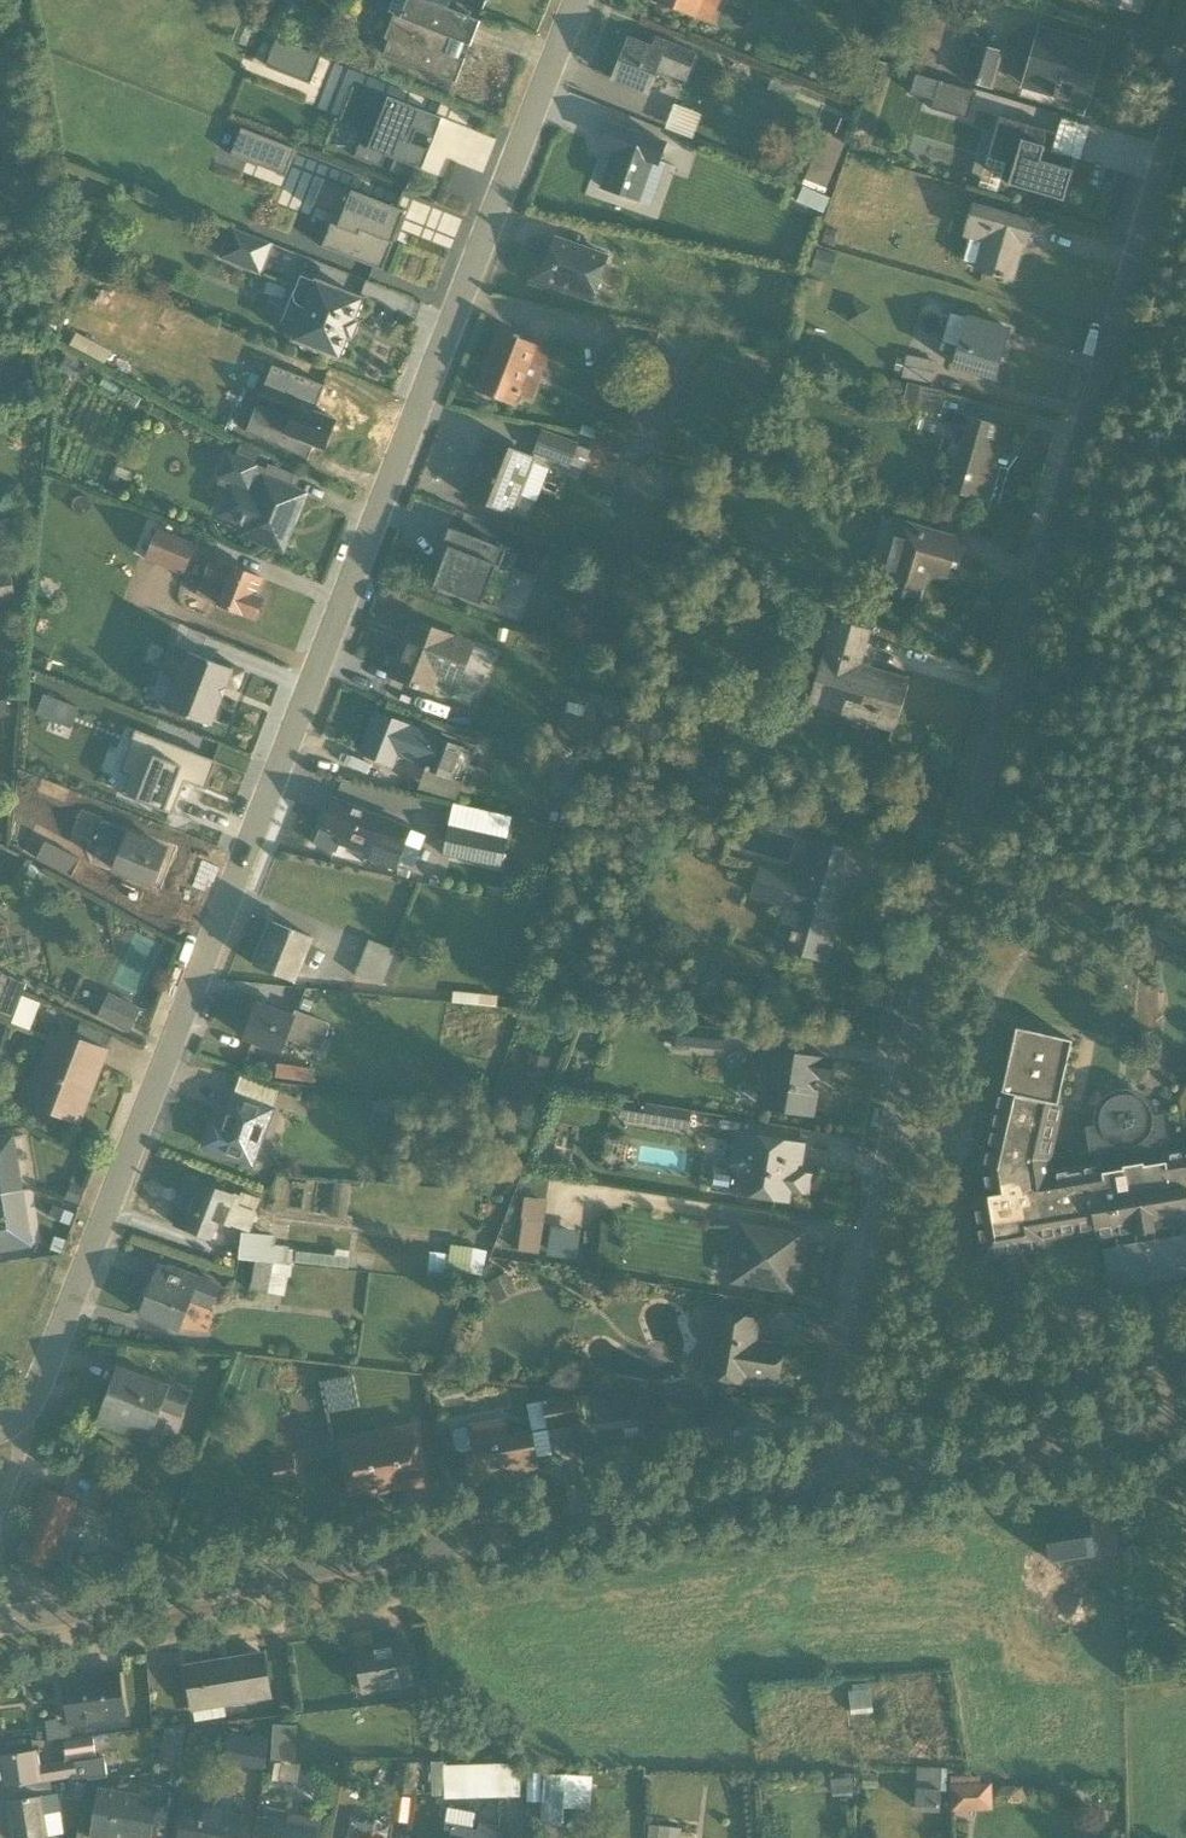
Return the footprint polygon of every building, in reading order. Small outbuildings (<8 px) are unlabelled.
[(384,58),(455,86),(480,24),(428,4),(430,0),(392,0),(386,14),(399,19),(384,58)] [(654,1),(701,20),(709,0),(654,0),(654,1)] [(1147,0),(1084,0),(1143,16),(1147,0)] [(1041,34),(1025,86),(1089,105),(1105,53),(1041,34)] [(629,40),(613,81),(648,95),(657,72),(686,83),(697,55),(655,38),(650,49),(629,40)] [(321,58),(276,40),(265,67),(310,85),(321,58)] [(1001,54),(972,45),(961,80),(991,89),(1001,54)] [(799,88),(774,77),(767,93),(793,103),(799,88)] [(974,95),(941,85),(934,108),(967,119),(974,95)] [(373,137),(365,133),(355,159),(380,169),(384,158),(393,162),(390,171),(409,179),(414,167),(422,170),(442,119),(370,91),(362,111),(380,118),(373,137)] [(1012,116),(1017,100),(1002,96),(998,113),(1012,116)] [(711,123),(694,117),(689,133),(706,139),(711,123)] [(1054,137),(1000,121),(989,156),(1008,162),(1002,182),(1062,199),(1074,159),(1050,152),(1054,137)] [(614,150),(600,190),(615,195),(611,208),(632,216),(637,201),(651,206),(665,168),(659,166),(666,146),(610,126),(603,146),(614,150)] [(267,140),(241,130),(231,156),(257,166),(267,140)] [(845,142),(825,134),(806,185),(826,192),(845,142)] [(267,140),(257,166),(284,176),(294,150),(267,140)] [(405,213),(323,182),(313,207),(335,215),(323,249),(382,271),(393,243),(405,213)] [(800,187),(795,202),(823,212),(828,198),(800,187)] [(962,269),(1014,284),(1032,225),(971,208),(964,233),(972,236),(962,269)] [(274,246),(230,228),(218,260),(261,277),(274,246)] [(538,260),(530,282),(595,306),(612,259),(555,239),(546,262),(538,260)] [(817,250),(811,271),(831,277),(836,255),(817,250)] [(353,321),(361,300),(301,277),(278,335),(338,358),(346,338),(351,340),(358,323),(353,321)] [(1010,331),(950,313),(941,343),(960,349),(954,368),(995,381),(1010,331)] [(550,350),(501,332),(478,392),(527,411),(530,404),(550,350)] [(693,346),(650,332),(616,438),(659,452),(693,346)] [(109,352),(75,335),(69,347),(103,364),(109,352)] [(936,364),(905,357),(900,377),(931,384),(936,364)] [(79,364),(65,358),(58,371),(72,378),(79,364)] [(323,451),(335,422),(314,413),(324,388),(272,366),(256,402),(292,418),(285,435),(323,451)] [(942,393),(907,384),(901,408),(936,416),(942,393)] [(1012,433),(973,421),(951,492),(990,504),(1012,433)] [(581,427),(578,436),(601,444),(604,434),(581,427)] [(590,450),(543,432),(534,454),(581,472),(590,450)] [(483,440),(462,495),(526,518),(532,501),(519,497),(533,458),(483,440)] [(266,469),(227,454),(217,479),(219,481),(217,485),(227,490),(217,518),(240,527),(237,534),(265,546),(282,552),(293,525),(305,495),(290,489),(295,476),(269,465),(266,469)] [(953,581),(965,541),(899,521),(882,579),(902,585),(898,597),(917,602),(926,573),(953,581)] [(442,548),(451,552),(437,586),(477,602),(490,568),(501,573),(510,551),(450,528),(442,548)] [(660,546),(639,528),(625,544),(645,562),(660,546)] [(196,550),(158,533),(146,560),(184,577),(196,550)] [(257,597),(264,581),(212,559),(196,595),(256,620),(264,600),(257,597)] [(0,573),(0,604),(17,601),(11,571),(0,573)] [(473,648),(454,641),(454,640),(410,624),(395,665),(390,678),(434,694),(439,681),(457,688),(473,648)] [(906,679),(863,666),(873,635),(834,624),(808,708),(890,733),(906,679)] [(230,669),(171,646),(160,673),(177,680),(166,709),(211,727),(226,686),(236,689),(243,672),(231,667),(230,669)] [(588,698),(580,742),(596,745),(605,701),(588,698)] [(0,703),(0,720),(12,718),(9,702),(0,703)] [(417,732),(375,716),(363,744),(360,753),(394,766),(398,758),(425,768),(417,788),(456,803),(463,785),(450,780),(462,750),(417,732)] [(205,791),(216,763),(134,731),(125,754),(136,759),(122,796),(172,816),(185,783),(205,791)] [(331,800),(315,842),(397,872),(400,864),(412,869),(425,835),(331,800)] [(453,809),(442,855),(500,868),(507,839),(482,834),(486,817),(453,809)] [(27,833),(18,828),(10,842),(37,857),(35,860),(70,879),(79,861),(45,842),(50,832),(32,823),(27,833)] [(169,850),(102,824),(94,843),(99,845),(93,858),(114,866),(112,871),(154,888),(169,850)] [(794,880),(757,869),(748,898),(786,910),(774,947),(823,962),(857,851),(807,837),(794,880)] [(271,924),(253,968),(296,985),(314,942),(271,924)] [(405,954),(369,941),(356,977),(392,991),(405,954)] [(26,986),(0,976),(0,1023),(10,1027),(12,1024),(24,992),(26,986)] [(42,999),(24,992),(12,1024),(30,1031),(42,999)] [(140,1011),(109,996),(99,1017),(130,1032),(140,1011)] [(291,1018),(258,1006),(246,1039),(283,1053),(288,1040),(320,1052),(331,1024),(293,1011),(291,1018)] [(725,1028),(675,1024),(673,1046),(723,1050),(725,1028)] [(1181,1236),(1175,1237),(1173,1229),(1185,1227),(1185,1149),(1161,1154),(1159,1143),(1170,1141),(1165,1114),(1156,1115),(1153,1108),(1150,1102),(1140,1093),(1129,1090),(1120,1090),(1110,1093),(1101,1100),(1096,1107),(1094,1113),(1093,1120),(1093,1127),(1086,1128),(1090,1154),(1098,1153),(1099,1164),(1052,1171),(1051,1162),(1063,1107),(1058,1105),(1071,1042),(1015,1029),(1001,1093),(1000,1092),(999,1094),(1000,1094),(988,1148),(986,1148),(982,1164),(983,1164),(988,1197),(974,1199),(983,1256),(1103,1236),(1105,1249),(1110,1281),(1115,1280),(1115,1283),(1185,1271),(1185,1266),(1181,1236)] [(92,1090),(106,1052),(51,1031),(31,1082),(26,1080),(18,1101),(74,1123),(88,1088),(92,1090)] [(816,1116),(822,1085),(830,1087),(834,1065),(766,1053),(757,1106),(816,1116)] [(279,1063),(277,1075),(315,1081),(317,1068),(279,1063)] [(238,1078),(223,1124),(211,1120),(202,1149),(258,1167),(276,1112),(271,1111),(277,1091),(238,1078)] [(400,1099),(372,1103),(376,1125),(403,1120),(400,1099)] [(689,1113),(625,1101),(621,1122),(685,1134),(689,1113)] [(800,1143),(739,1133),(733,1169),(716,1166),(712,1190),(790,1204),(792,1192),(807,1194),(811,1174),(796,1171),(800,1143)] [(23,1192),(14,1136),(0,1139),(0,1196),(23,1192)] [(255,1212),(260,1200),(241,1193),(239,1198),(199,1183),(189,1209),(182,1206),(174,1227),(211,1241),(218,1222),(240,1231),(248,1210),(255,1212)] [(23,1192),(0,1196),(0,1252),(32,1247),(23,1192)] [(538,1255),(546,1201),(526,1199),(518,1252),(538,1255)] [(550,1255),(579,1258),(582,1229),(552,1226),(550,1255)] [(804,1237),(740,1226),(731,1280),(794,1291),(804,1237)] [(241,1233),(239,1261),(256,1262),(292,1265),(347,1270),(348,1252),(275,1246),(275,1236),(241,1233)] [(485,1253),(451,1246),(449,1255),(430,1251),(425,1279),(448,1283),(450,1274),(480,1280),(485,1253)] [(292,1265),(256,1262),(249,1292),(286,1299),(292,1265)] [(160,1265),(140,1315),(179,1331),(190,1304),(210,1312),(219,1288),(160,1265)] [(517,1291),(506,1274),(488,1285),(498,1302),(517,1291)] [(774,1381),(779,1350),(758,1347),(762,1320),(712,1313),(703,1381),(752,1388),(754,1378),(774,1381)] [(189,1396),(118,1369),(98,1421),(149,1441),(161,1412),(180,1419),(189,1396)] [(580,1426),(575,1396),(527,1405),(532,1432),(548,1429),(548,1432),(580,1426)] [(666,1439),(661,1408),(641,1411),(647,1442),(666,1439)] [(455,1429),(452,1434),(455,1450),(460,1453),(464,1452),(469,1476),(471,1475),(507,1468),(508,1475),(538,1470),(536,1458),(551,1456),(546,1431),(531,1434),(531,1431),(509,1435),(506,1418),(467,1426),(467,1427),(455,1429)] [(411,1424),(339,1436),(349,1494),(375,1490),(376,1494),(422,1486),(411,1424)] [(731,1424),(696,1429),(699,1450),(734,1444),(731,1424)] [(78,1503),(43,1489),(17,1557),(51,1571),(55,1559),(67,1564),(80,1531),(69,1527),(78,1503)] [(355,1652),(361,1695),(413,1686),(405,1639),(386,1641),(386,1647),(355,1652)] [(263,1657),(186,1669),(194,1723),(226,1718),(225,1708),(270,1701),(263,1657)] [(45,1723),(48,1740),(70,1738),(69,1725),(124,1717),(117,1672),(116,1672),(98,1675),(98,1679),(63,1684),(68,1720),(45,1723)] [(848,1692),(851,1716),(872,1713),(868,1683),(852,1685),(852,1692),(848,1692)] [(295,1713),(293,1697),(279,1698),(281,1715),(295,1713)] [(263,1771),(269,1738),(239,1732),(237,1737),(230,1735),(224,1763),(263,1771)] [(0,1757),(0,1770),(3,1789),(7,1789),(50,1782),(105,1773),(102,1758),(94,1759),(91,1737),(61,1742),(65,1763),(38,1768),(36,1752),(0,1757)] [(168,1743),(164,1760),(161,1760),(163,1772),(175,1771),(175,1765),(179,1745),(168,1743)] [(410,1795),(415,1766),(400,1763),(394,1792),(410,1795)] [(444,1799),(519,1797),(518,1766),(444,1769),(443,1764),(430,1764),(432,1796),(444,1796),(444,1799)] [(916,1770),(915,1811),(939,1813),(940,1791),(944,1791),(947,1770),(916,1770)] [(543,1774),(540,1825),(561,1826),(563,1808),(588,1809),(590,1779),(543,1774)] [(849,1774),(830,1776),(833,1797),(852,1796),(849,1774)] [(951,1778),(951,1785),(948,1786),(950,1812),(986,1811),(984,1782),(978,1782),(978,1777),(951,1778)] [(52,1796),(50,1782),(7,1789),(9,1802),(6,1803),(11,1837),(44,1837),(64,1835),(58,1795),(52,1796)] [(91,1837),(149,1837),(158,1788),(131,1784),(129,1793),(100,1788),(91,1837)] [(179,1837),(237,1837),(242,1815),(206,1809),(208,1802),(186,1798),(179,1837)] [(451,1837),(497,1837),(499,1827),(473,1822),(475,1814),(447,1809),(444,1824),(453,1826),(451,1837)] [(253,1837),(315,1837),(318,1819),(288,1814),(287,1821),(257,1815),(253,1837)] [(355,1824),(352,1837),(371,1837),(373,1827),(355,1824)] [(695,1837),(680,1835),(680,1828),(649,1825),(647,1837),(695,1837)]
